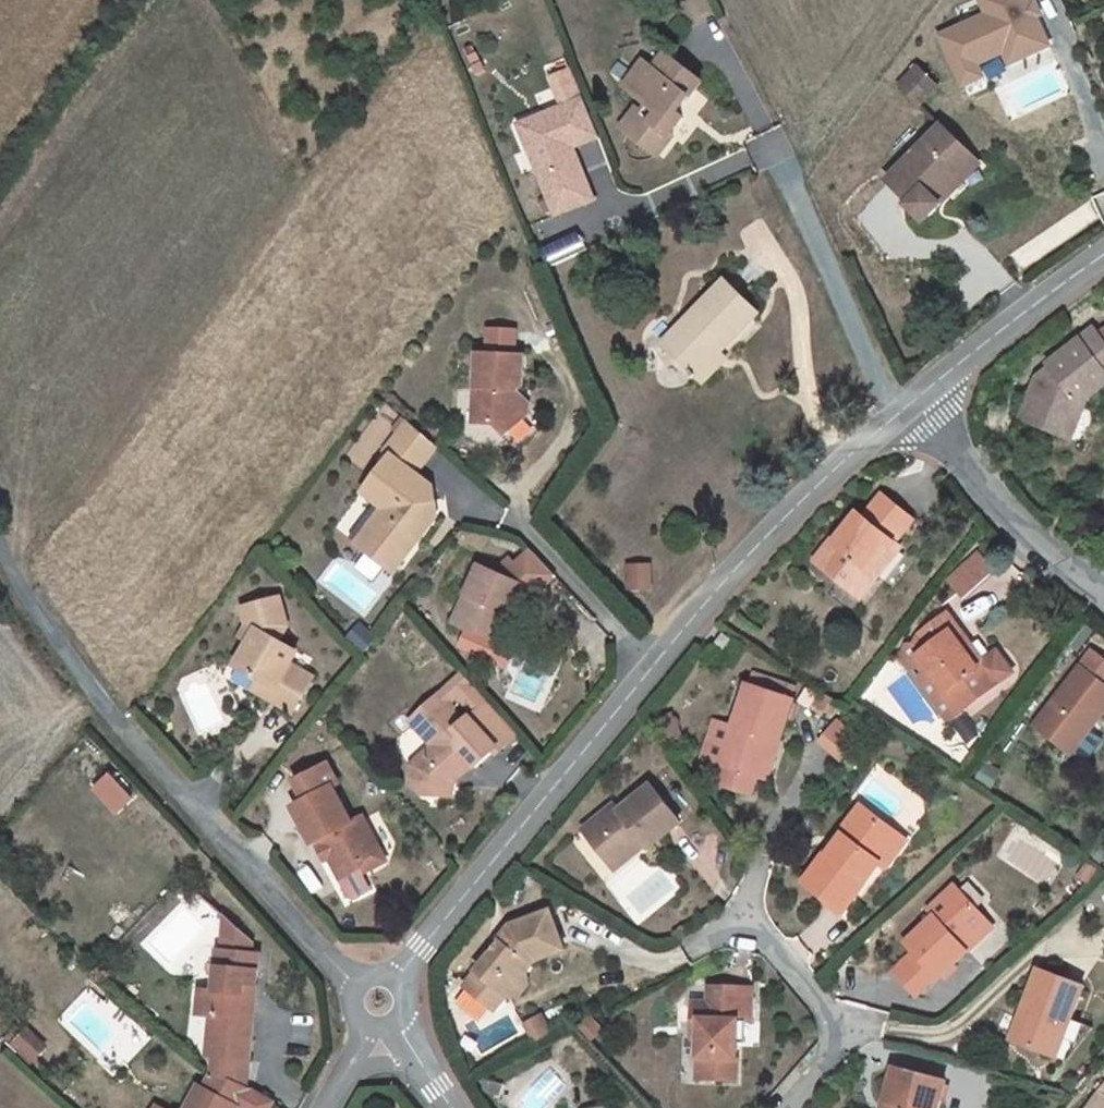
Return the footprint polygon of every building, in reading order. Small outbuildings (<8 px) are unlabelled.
[(942,37),(962,82),(981,73),(978,65),(1006,53),(1011,65),(1051,47),(1039,20),(1031,4),(1030,0),(982,0),(989,16),(942,37)] [(1036,2),(1031,4),(1039,20),(1043,17),(1036,2)] [(656,71),(661,74),(671,61),(665,57),(656,71)] [(626,131),(660,157),(676,137),(673,134),(685,119),(679,114),(701,83),(671,61),(661,74),(656,71),(648,66),(630,91),(649,104),(642,114),(640,112),(626,131)] [(626,88),(630,91),(648,66),(644,63),(626,88)] [(899,88),(920,107),(939,87),(919,68),(899,88)] [(981,73),(962,82),(964,87),(984,78),(981,73)] [(553,82),(565,111),(585,103),(573,74),(553,82)] [(565,111),(538,121),(544,137),(526,144),(556,219),(594,203),(579,166),(573,163),(569,153),(573,151),(600,140),(585,103),(565,111)] [(622,128),(626,131),(640,112),(636,110),(622,128)] [(538,121),(521,128),(526,144),(544,137),(538,121)] [(943,205),(938,201),(977,162),(941,127),(889,182),(911,202),(908,206),(925,223),(943,205)] [(573,151),(569,153),(573,163),(579,166),(573,151)] [(977,162),(938,201),(943,205),(982,166),(977,162)] [(721,365),(715,359),(721,353),(757,314),(725,282),(665,344),(704,383),(719,367),(721,365)] [(1021,419),(1063,435),(1077,402),(1080,404),(1089,396),(1103,384),(1103,332),(1099,336),(1095,331),(1050,366),(1051,369),(1036,380),(1021,419)] [(721,353),(715,359),(721,365),(724,362),(726,359),(721,353)] [(517,405),(518,393),(523,387),(525,357),(477,354),(474,423),(495,425),(506,436),(528,415),(517,405)] [(530,404),(518,393),(517,405),(528,415),(530,404)] [(1077,402),(1063,435),(1072,439),(1089,396),(1080,404),(1077,402)] [(365,494),(383,509),(386,526),(367,551),(394,573),(438,517),(433,486),(417,474),(436,448),(408,423),(386,453),(391,457),(365,494)] [(356,540),(374,507),(355,496),(336,529),(356,540)] [(832,539),(815,562),(861,599),(879,578),(871,572),(893,545),(913,521),(882,496),(863,519),(858,514),(836,542),(832,539)] [(367,551),(386,526),(383,509),(358,544),(367,551)] [(871,572),(879,578),(900,550),(893,545),(871,572)] [(454,623),(498,643),(523,586),(535,591),(553,574),(529,549),(513,564),(507,557),(492,572),(480,566),(454,623)] [(983,555),(947,573),(958,595),(994,577),(983,555)] [(950,609),(965,626),(990,603),(975,586),(950,609)] [(260,679),(275,688),(269,699),(293,713),(313,678),(290,665),(296,653),(278,643),(288,626),(280,599),(243,610),(248,626),(257,632),(251,643),(237,667),(260,679)] [(948,724),(961,713),(1009,675),(1008,667),(1000,658),(992,657),(984,662),(978,666),(966,650),(971,646),(947,614),(920,634),(911,645),(916,653),(901,665),(948,724)] [(242,637),(251,643),(257,632),(248,626),(242,637)] [(724,652),(733,642),(724,635),(716,645),(724,652)] [(978,666),(984,662),(971,646),(966,650),(978,666)] [(1034,727),(1072,755),(1103,712),(1103,660),(1092,651),(1034,727)] [(464,675),(441,695),(455,709),(451,712),(462,724),(469,717),(488,700),(464,675)] [(260,679),(254,690),(269,699),(275,688),(260,679)] [(706,760),(725,766),(757,776),(768,740),(778,744),(792,699),(749,685),(735,729),(717,724),(706,760)] [(813,702),(818,705),(824,695),(819,693),(813,702)] [(469,759),(477,767),(498,748),(516,732),(488,700),(469,717),(462,724),(451,712),(455,709),(441,695),(411,722),(435,747),(414,765),(413,783),(425,795),(453,796),(454,772),(469,759)] [(824,695),(818,705),(829,712),(836,702),(824,695)] [(831,720),(816,747),(844,763),(859,736),(831,720)] [(768,740),(757,776),(767,780),(778,744),(768,740)] [(313,844),(320,840),(323,846),(330,858),(342,880),(361,870),(365,861),(381,853),(362,818),(352,824),(333,787),(338,785),(329,765),(297,781),(306,801),(294,806),(313,844)] [(750,794),(757,776),(725,766),(719,784),(750,794)] [(91,789),(116,816),(134,799),(108,773),(91,789)] [(610,862),(640,838),(647,846),(649,848),(681,822),(652,787),(622,812),(617,806),(585,832),(610,862)] [(878,830),(882,823),(862,808),(842,835),(846,838),(832,856),(829,853),(806,884),(845,912),(880,864),(877,861),(893,840),(878,830)] [(880,864),(887,868),(907,841),(882,823),(878,830),(893,840),(877,861),(880,864)] [(640,838),(610,862),(616,870),(647,846),(640,838)] [(324,862),(330,858),(323,846),(317,848),(324,862)] [(386,863),(381,853),(365,861),(361,870),(364,873),(386,863)] [(1102,872),(1091,865),(1082,878),(1094,885),(1102,872)] [(912,951),(936,976),(938,979),(968,951),(961,945),(987,921),(955,886),(927,911),(933,918),(905,944),(912,951)] [(536,960),(564,949),(550,912),(512,925),(502,939),(503,942),(467,987),(495,1009),(504,997),(520,995),(528,985),(526,971),(536,960)] [(961,945),(968,951),(993,928),(987,921),(961,945)] [(215,1073),(244,1088),(251,1020),(241,1019),(243,1002),(253,1003),(255,986),(259,955),(251,954),(252,943),(226,924),(224,951),(221,951),(216,991),(201,990),(199,1016),(211,1017),(207,1058),(215,1059),(215,1073)] [(915,995),(936,976),(912,951),(893,970),(915,995)] [(1058,1057),(1083,987),(1038,969),(1022,1013),(1028,1015),(1018,1042),(1058,1057)] [(706,1059),(706,1080),(736,1081),(736,1045),(737,1023),(746,1023),(751,1023),(753,988),(718,987),(717,1003),(710,1003),(692,1003),(692,1020),(700,1020),(700,1037),(699,1059),(706,1059)] [(717,1003),(718,987),(710,987),(710,1003),(717,1003)] [(1028,1015),(1022,1013),(1012,1039),(1018,1042),(1028,1015)] [(537,1016),(523,1024),(532,1040),(545,1033),(537,1016)] [(700,1020),(692,1020),(691,1036),(700,1037),(700,1020)] [(746,1023),(737,1023),(736,1045),(745,1044),(746,1023)] [(13,1029),(4,1047),(34,1062),(43,1044),(13,1029)] [(946,1083),(895,1070),(885,1107),(939,1107),(946,1083)] [(272,1103),(244,1088),(215,1073),(206,1088),(202,1086),(189,1107),(238,1107),(239,1106),(242,1107),(269,1107),(272,1103)] [(499,1084),(488,1081),(485,1094),(496,1097),(499,1084)] [(1100,1090),(1085,1107),(1103,1107),(1103,1093),(1100,1090)]
